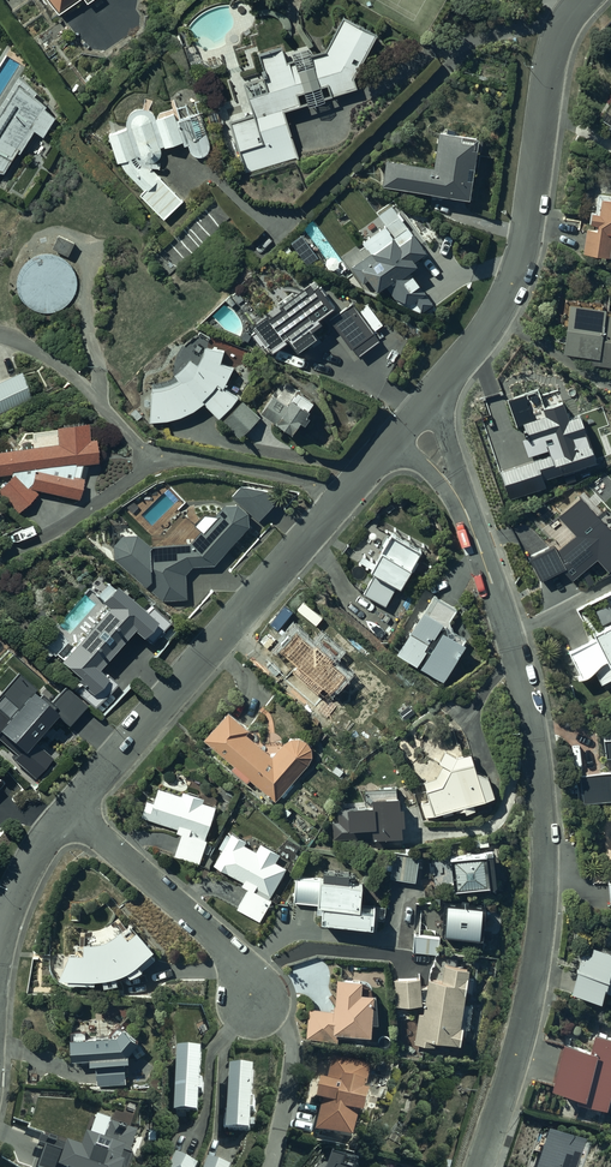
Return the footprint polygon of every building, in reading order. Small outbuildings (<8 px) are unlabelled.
[(85,0),(45,0),(59,19),(85,0)] [(376,43),(342,25),(324,60),(283,71),(279,56),(257,62),(267,97),(246,103),(252,121),(228,128),(243,180),(295,164),(282,118),(356,96),(353,87),(376,43)] [(1,191),(34,138),(44,144),(55,124),(18,93),(0,122),(0,190),(1,191)] [(209,150),(208,145),(199,120),(176,128),(174,121),(156,127),(154,123),(152,120),(148,117),(145,116),(140,115),(136,116),(133,117),(129,120),(127,123),(125,127),(125,131),(125,136),(107,142),(117,170),(120,169),(121,171),(122,174),(125,178),(133,186),(144,196),(140,201),(164,225),(183,206),(150,173),(151,170),(151,169),(152,169),(154,169),(157,167),(159,166),(160,163),(161,161),(161,158),(161,156),(160,154),(182,147),(185,154),(189,152),(189,154),(190,157),(191,159),(193,161),(195,163),(197,164),(200,164),(203,163),(205,162),(207,160),(208,158),(209,156),(209,153),(209,150)] [(387,169),(383,194),(468,208),(478,147),(439,141),(433,176),(387,169)] [(602,205),(600,218),(592,217),(590,228),(598,229),(597,235),(587,233),(583,257),(610,260),(610,258),(610,206),(602,205)] [(57,239),(51,253),(66,259),(71,246),(57,239)] [(372,259),(351,274),(362,290),(368,286),(377,299),(388,292),(400,309),(421,294),(411,280),(417,276),(413,270),(426,261),(413,242),(400,251),(395,245),(373,260),(372,259)] [(76,291),(76,288),(76,284),(76,281),(75,278),(74,275),(73,272),(71,270),(69,267),(67,265),(64,263),(62,261),(59,260),(56,258),(53,258),(50,257),(47,257),(44,257),(40,257),(37,258),(34,259),(31,261),(29,262),(26,264),(24,266),(22,269),(20,272),(19,274),(18,277),(17,280),(16,283),(16,287),(16,288),(16,290),(16,293),(17,296),(18,299),(20,302),(21,305),(23,307),(26,309),(28,311),(31,313),(33,315),(36,316),(39,317),(43,317),(46,317),(49,317),(52,317),(55,316),(58,315),(61,314),(64,312),(66,310),(68,308),(70,305),(72,303),(74,300),(75,297),(76,294),(76,291)] [(270,360),(287,348),(288,350),(292,347),(294,350),(297,347),(301,353),(294,358),(297,363),(310,354),(299,340),(333,315),(314,288),(251,333),(270,360)] [(374,338),(352,310),(331,328),(353,355),(374,338)] [(604,321),(605,314),(569,310),(563,359),(593,363),(592,370),(610,373),(610,322),(604,321)] [(156,397),(152,397),(151,427),(157,426),(163,426),(168,425),(174,424),(180,422),(185,420),(190,417),(196,415),(201,412),(205,408),(218,424),(223,419),(229,414),(233,409),(238,403),(222,392),(225,387),(228,382),(231,377),(219,371),(224,357),(207,353),(206,356),(205,360),(203,363),(202,367),(200,370),(198,373),(195,376),(193,379),(190,382),(187,384),(184,386),(181,389),(178,390),(174,392),(171,394),(167,395),(163,396),(160,396),(156,397)] [(0,387),(0,416),(37,399),(26,375),(0,387)] [(312,407),(282,389),(262,420),(292,439),(312,407)] [(542,485),(596,467),(581,419),(569,423),(566,416),(563,406),(542,413),(546,422),(520,431),(532,465),(498,477),(507,504),(545,491),(542,485)] [(259,422),(242,407),(223,428),(240,443),(259,422)] [(33,499),(76,506),(79,486),(76,486),(79,473),(94,471),(91,448),(84,449),(82,433),(51,438),(53,454),(0,462),(0,485),(9,484),(0,494),(0,505),(17,519),(33,500),(33,499)] [(232,502),(258,525),(276,505),(266,496),(241,492),(232,502)] [(581,493),(556,515),(573,533),(557,548),(555,544),(529,557),(540,580),(562,570),(572,582),(596,558),(608,571),(610,569),(610,527),(581,493)] [(116,567),(164,604),(189,602),(188,577),(193,571),(214,570),(248,532),(248,519),(237,510),(224,511),(192,548),(148,550),(136,541),(123,542),(115,553),(116,567)] [(394,607),(426,548),(397,533),(365,591),(394,607)] [(106,615),(61,665),(72,674),(69,679),(90,698),(85,703),(93,710),(114,687),(106,680),(101,685),(91,676),(128,635),(139,645),(142,641),(151,649),(167,631),(148,615),(141,622),(114,598),(102,612),(106,615)] [(468,644),(425,617),(399,658),(441,685),(468,644)] [(594,641),(610,672),(610,631),(594,641)] [(381,698),(320,651),(298,678),(320,695),(304,716),(324,731),(340,711),(359,725),(381,698)] [(25,700),(13,690),(1,704),(14,714),(25,700)] [(83,712),(63,696),(47,716),(67,733),(83,712)] [(0,721),(0,755),(34,783),(51,762),(32,747),(50,725),(27,706),(9,728),(0,721)] [(286,746),(283,749),(275,758),(229,718),(205,744),(274,805),(306,770),(309,766),(310,762),(310,758),(309,754),(308,751),(305,747),(301,745),(298,744),(293,743),(289,744),(286,746)] [(607,779),(583,780),(584,809),(610,808),(610,746),(605,746),(607,779)] [(427,796),(434,822),(492,806),(486,781),(474,776),(473,772),(470,761),(446,767),(449,778),(442,792),(427,796)] [(218,808),(155,787),(142,823),(180,836),(172,862),(196,870),(218,808)] [(401,851),(399,792),(373,793),(373,811),(337,813),(339,845),(375,844),(375,852),(401,851)] [(290,869),(233,838),(212,875),(245,894),(232,917),(256,931),(290,869)] [(492,894),(490,857),(452,860),(454,896),(492,894)] [(392,886),(414,889),(418,866),(395,863),(392,886)] [(359,917),(362,889),(295,882),(292,910),(359,917)] [(481,953),(486,914),(448,909),(443,948),(481,953)] [(67,963),(55,990),(83,991),(94,992),(106,990),(115,988),(126,983),(129,986),(157,965),(130,935),(122,942),(120,940),(115,944),(111,947),(107,949),(102,951),(97,952),(91,952),(81,952),(81,964),(67,963)] [(435,963),(439,943),(416,938),(412,958),(435,963)] [(583,959),(571,1007),(603,1015),(605,1007),(610,1009),(610,966),(583,959)] [(442,991),(429,990),(420,1056),(458,1061),(469,982),(443,978),(442,991)] [(417,985),(395,987),(398,1013),(420,1011),(417,985)] [(337,1051),(337,1044),(371,1047),(374,1006),(360,1005),(361,991),(336,989),(333,1020),(308,1017),(305,1048),(337,1051)] [(566,1046),(553,1091),(578,1098),(576,1104),(608,1112),(610,1104),(610,1038),(596,1034),(591,1053),(566,1046)] [(126,1068),(126,1065),(138,1052),(124,1039),(115,1048),(68,1051),(69,1072),(126,1068)] [(200,1125),(202,1065),(178,1064),(176,1124),(200,1125)] [(332,1070),(314,1142),(352,1152),(371,1079),(332,1070)] [(94,1074),(95,1094),(125,1093),(124,1073),(94,1074)] [(249,1144),(252,1081),(231,1080),(228,1143),(249,1144)] [(90,1166),(132,1166),(104,1147),(90,1166)]
